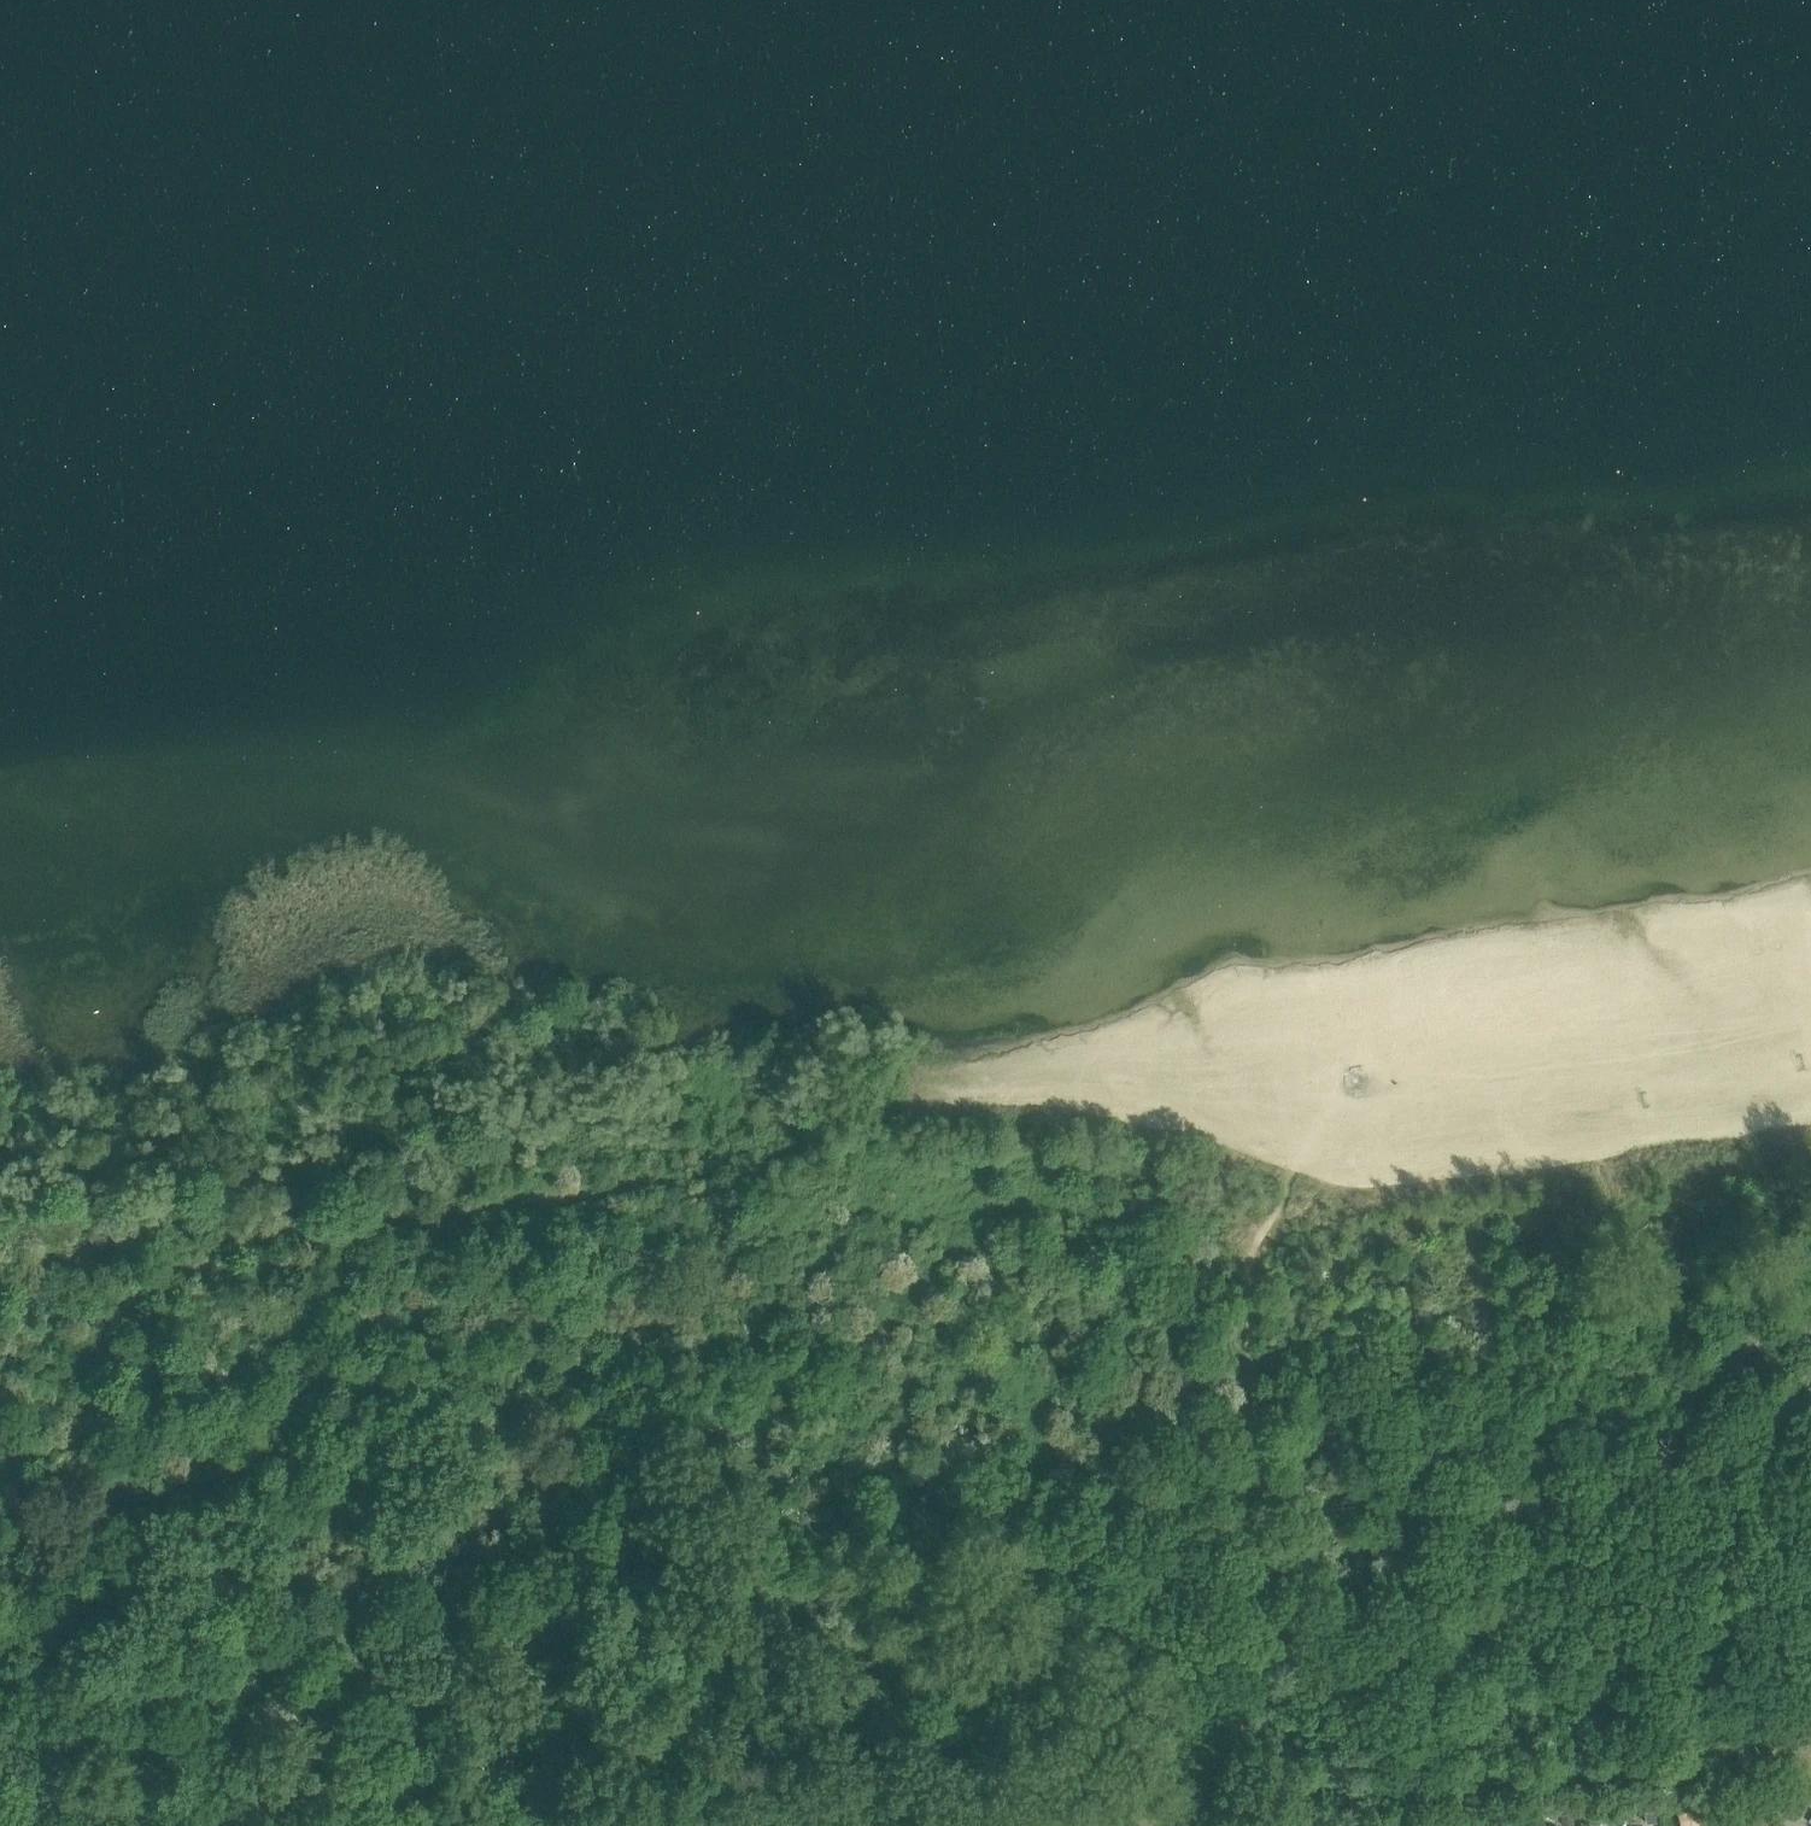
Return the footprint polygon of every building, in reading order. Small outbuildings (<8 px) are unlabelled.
[(1698,1806),(1678,1811),(1681,1825),(1703,1825),(1698,1806)] [(1619,1812),(1608,1812),(1608,1824),(1619,1824),(1619,1812)] [(1656,1812),(1645,1813),(1647,1823),(1657,1822),(1656,1812)] [(1572,1815),(1562,1815),(1562,1824),(1572,1824),(1572,1815)]
